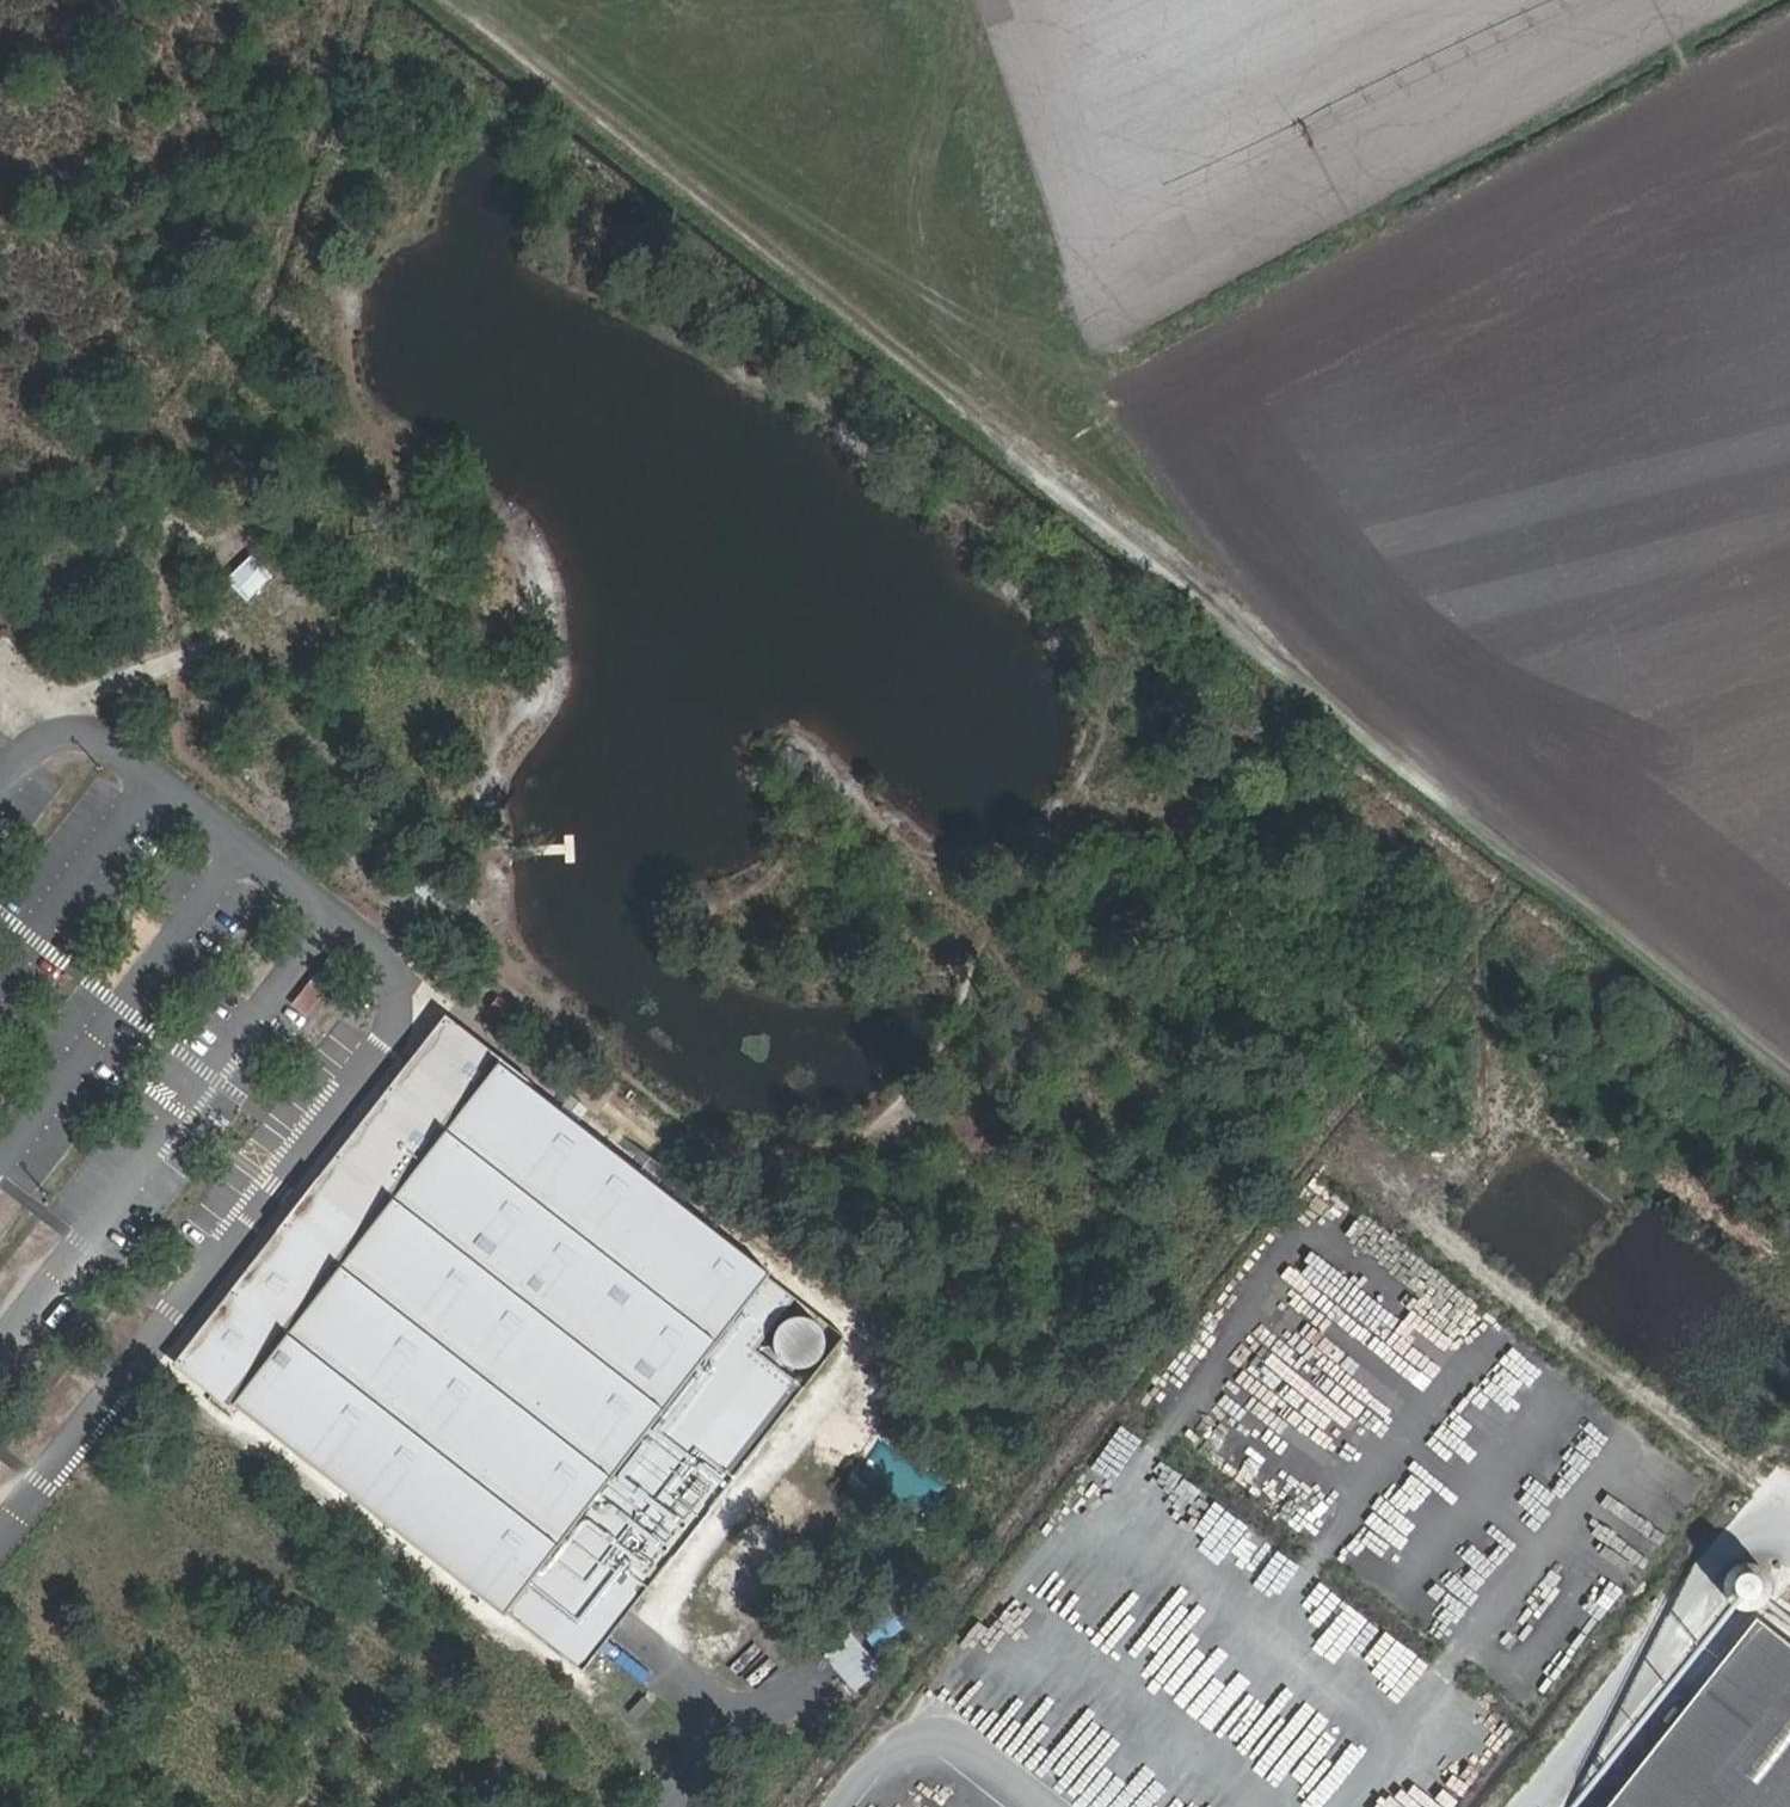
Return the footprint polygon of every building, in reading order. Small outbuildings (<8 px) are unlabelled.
[(315,970),(298,1006),(317,1015),(334,978),(315,970)] [(201,1352),(602,1666),(868,1328),(468,1014),(201,1352)] [(825,1646),(857,1690),(886,1668),(853,1625),(825,1646)] [(1760,1627),(1619,1806),(1789,1806),(1789,1651),(1760,1627)]
